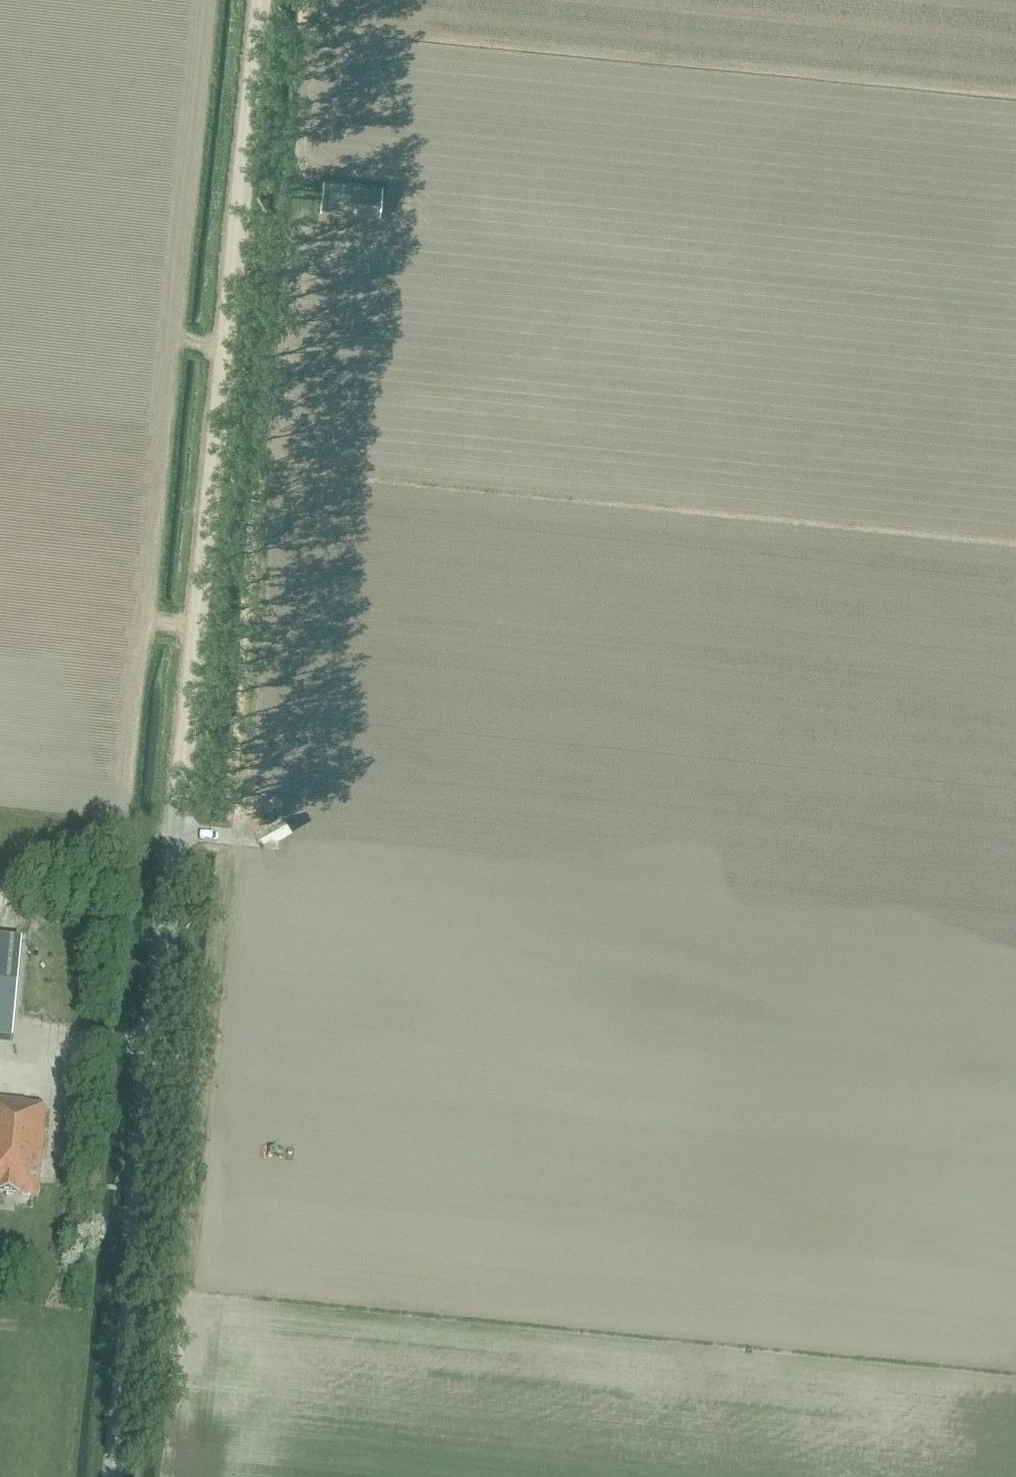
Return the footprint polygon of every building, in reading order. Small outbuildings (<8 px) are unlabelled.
[(399,188),(383,186),(323,180),(320,210),(380,215),(381,209),(397,210),(399,188)] [(12,1041),(21,942),(0,940),(0,1040),(12,1041)] [(48,1105),(28,1103),(29,1099),(0,1096),(0,1189),(38,1193),(48,1105)]
